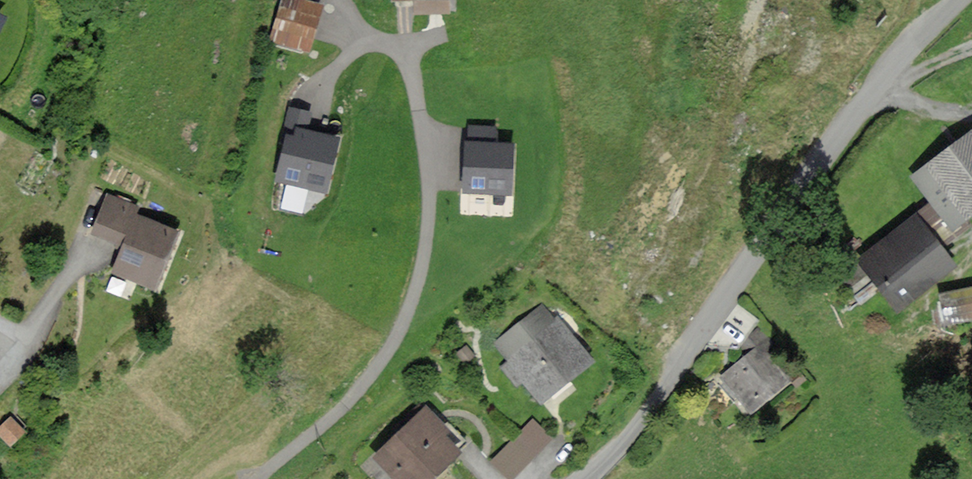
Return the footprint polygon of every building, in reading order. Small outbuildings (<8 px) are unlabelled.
[(301,0),(283,0),(272,38),(308,49),(321,6),(301,0)] [(310,114),(292,110),(285,138),(288,139),(279,178),(324,189),(336,139),(305,132),(310,114)] [(509,192),(511,146),(493,145),(494,129),(469,127),(466,190),(509,192)] [(914,176),(952,227),(971,212),(971,133),(914,176)] [(156,284),(175,230),(136,216),(139,208),(108,197),(95,232),(124,242),(115,270),(156,284)] [(940,223),(927,206),(859,258),(898,308),(955,263),(930,231),(940,223)] [(954,293),(960,320),(971,317),(971,289),(954,293)] [(553,322),(540,307),(497,342),(511,360),(503,367),(518,386),(525,380),(541,401),(592,360),(559,318),(553,322)] [(793,374),(774,352),(777,349),(761,330),(746,343),(753,352),(724,377),(752,409),(793,374)] [(426,409),(376,455),(398,478),(429,478),(458,452),(443,436),(447,432),(426,409)] [(10,443),(22,432),(11,419),(0,429),(0,431),(10,443)] [(550,440),(534,423),(494,461),(510,478),(550,440)]
